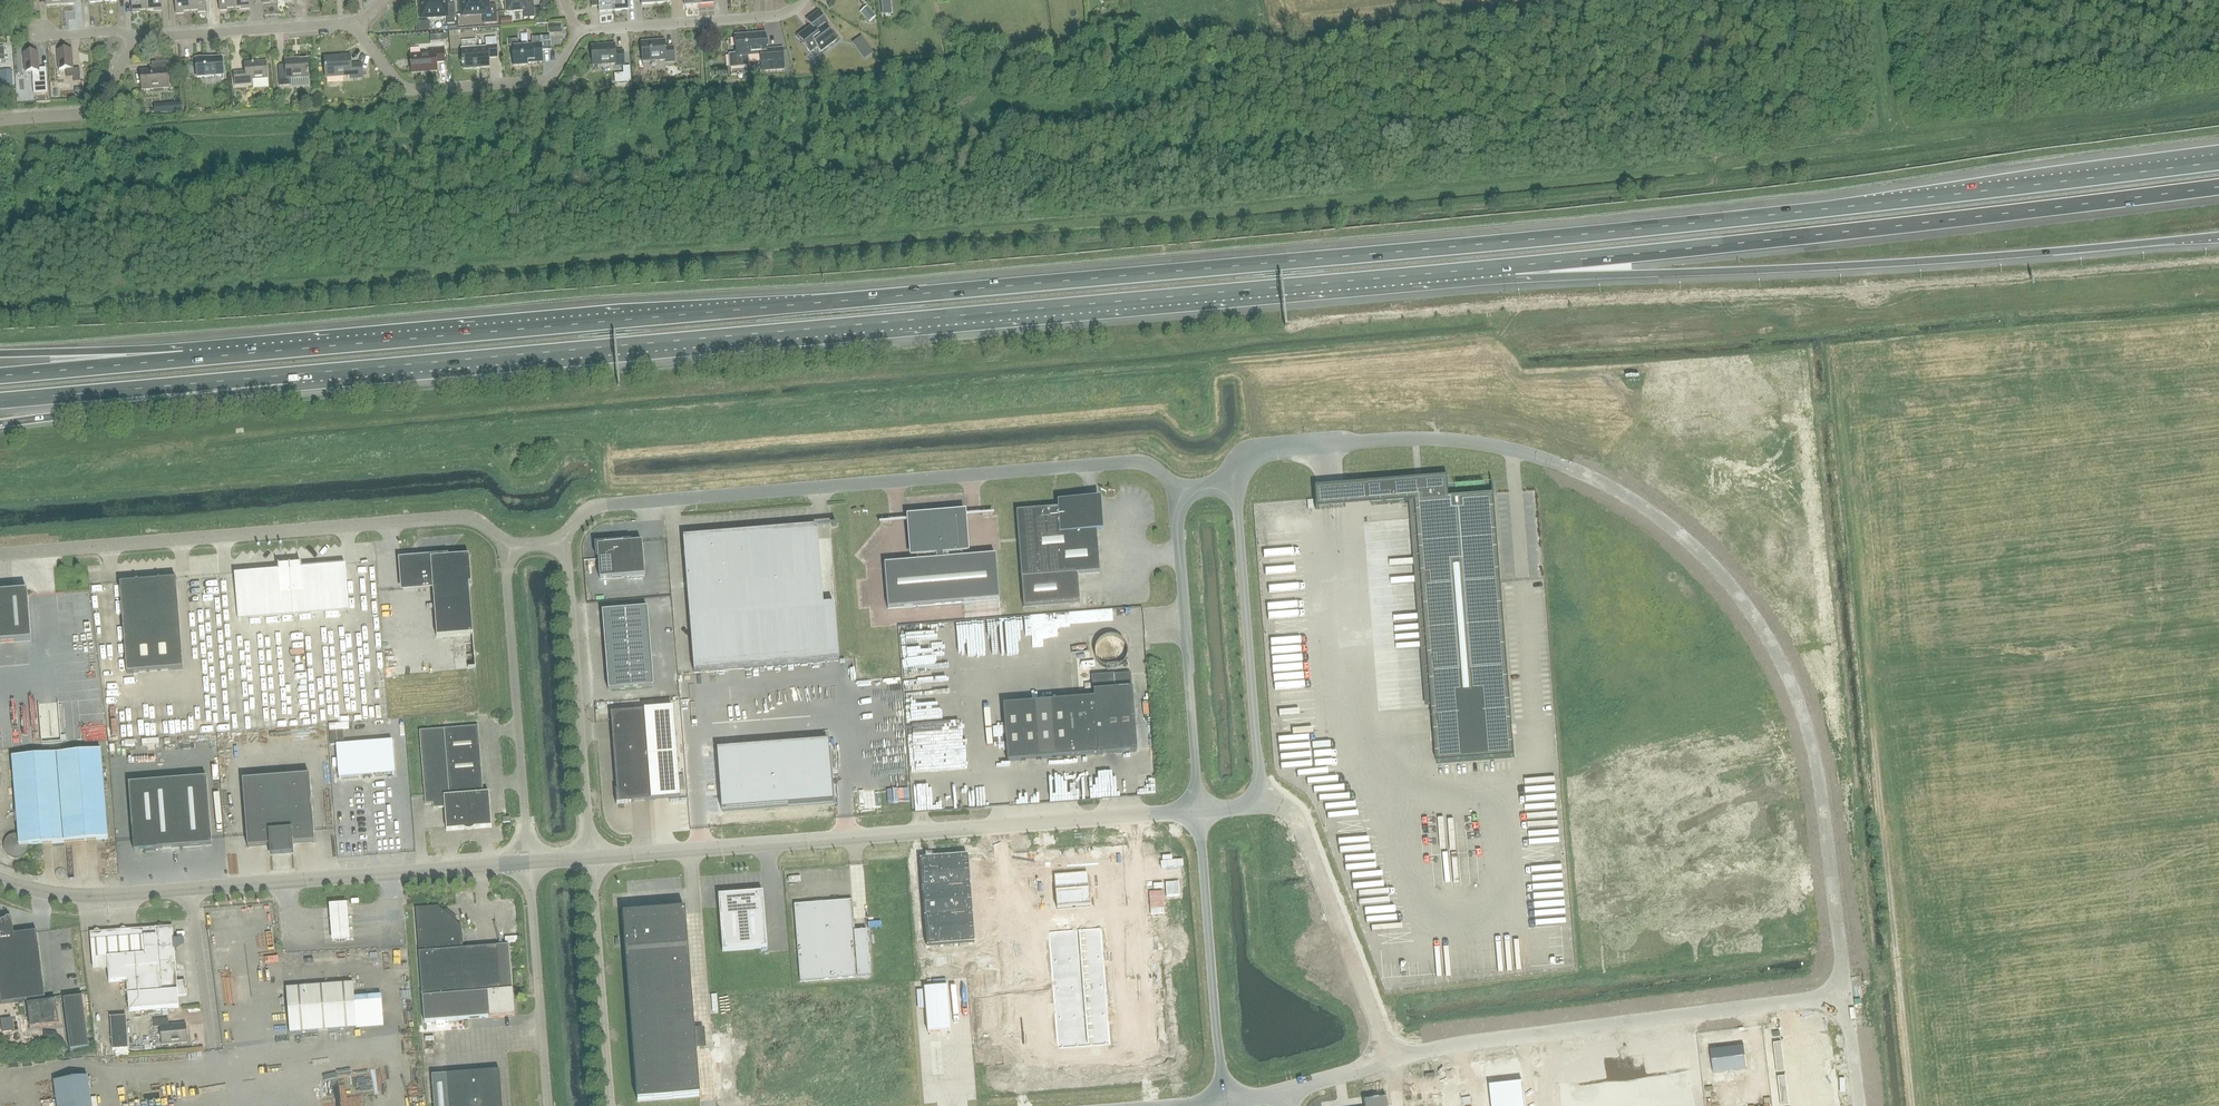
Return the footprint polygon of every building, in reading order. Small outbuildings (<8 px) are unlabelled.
[(147,12),(146,0),(131,0),(132,14),(147,12)] [(147,12),(161,11),(161,0),(146,0),(147,12)] [(191,13),(190,0),(175,0),(176,14),(191,13)] [(191,13),(206,12),(205,0),(190,0),(191,13)] [(235,10),(234,0),(219,0),(220,11),(235,10)] [(235,10),(249,9),(249,0),(234,0),(235,10)] [(420,15),(421,15),(421,19),(425,19),(447,18),(447,25),(454,24),(454,13),(447,14),(446,0),(419,0),(420,15)] [(462,17),(483,15),(483,25),(497,24),(496,7),(488,7),(488,0),(461,0),(462,17)] [(504,1),(505,1),(506,13),(523,12),(524,20),(534,19),(535,23),(542,23),(541,10),(534,10),(534,3),(526,4),(526,0),(504,0),(504,1)] [(599,13),(613,12),(612,0),(598,0),(599,13)] [(613,12),(628,11),(627,0),(612,0),(613,12)] [(863,16),(869,22),(876,16),(870,10),(863,16)] [(821,52),(836,41),(827,28),(829,26),(818,12),(807,21),(812,27),(798,37),(811,54),(818,49),(821,52)] [(1114,26),(1128,24),(1128,17),(1113,18),(1114,26)] [(501,19),(501,26),(513,25),(512,18),(501,19)] [(418,30),(430,30),(429,21),(417,22),(418,30)] [(561,25),(549,25),(550,33),(561,33),(561,25)] [(1070,31),(1071,39),(1078,38),(1078,31),(1070,31)] [(736,56),(730,56),(730,68),(747,66),(746,57),(760,56),(761,72),(784,70),(783,49),(767,50),(765,34),(734,37),(736,56)] [(519,40),(510,40),(510,47),(512,47),(513,66),(528,65),(528,64),(543,63),(542,51),(551,50),(550,37),(541,38),(532,39),(533,45),(519,46),(519,40)] [(489,59),(498,58),(496,38),(485,39),(486,48),(476,49),(475,40),(462,41),(463,50),(461,50),(463,70),(490,68),(489,59)] [(665,62),(674,62),(673,48),(665,49),(664,42),(641,44),(642,62),(665,60),(665,62)] [(616,66),(624,66),(623,52),(616,53),(615,46),(591,48),(592,66),(616,64),(616,66)] [(435,63),(444,62),(443,48),(429,49),(430,54),(409,55),(411,73),(436,71),(435,63)] [(74,83),(81,83),(80,69),(73,70),(72,51),(57,51),(58,71),(66,70),(66,78),(74,78),(74,83)] [(38,53),(24,54),(25,73),(33,72),(35,94),(48,93),(46,69),(39,70),(38,53)] [(351,79),(362,78),(361,64),(351,65),(350,56),(325,58),(326,78),(351,76),(351,79)] [(197,77),(223,75),(221,57),(195,59),(197,77)] [(290,79),(309,78),(308,60),(298,61),(297,59),(285,60),(286,65),(278,66),(280,86),(291,85),(290,79)] [(165,77),(176,76),(174,61),(157,62),(157,70),(142,71),(143,90),(166,88),(165,77)] [(269,87),(268,79),(267,62),(244,64),(245,72),(234,73),(235,86),(253,84),(254,88),(269,87)] [(0,81),(0,83),(0,90),(13,89),(12,80),(0,81)] [(83,88),(75,88),(75,99),(84,99),(83,88)] [(154,113),(181,111),(180,102),(153,104),(154,113)] [(1448,477),(1422,479),(1422,481),(1415,482),(1415,480),(1370,483),(1371,505),(1417,501),(1436,763),(1515,757),(1493,483),(1492,483),(1493,495),(1449,499),(1448,477)] [(1102,530),(1096,528),(1095,511),(1089,506),(1061,508),(1058,503),(1058,509),(1016,512),(1021,579),(1023,607),(1080,603),(1077,574),(1099,573),(1097,537),(1096,530),(1102,530)] [(992,514),(881,523),(881,525),(909,522),(912,556),(917,555),(917,562),(884,565),(888,609),(999,600),(995,556),(961,558),(961,552),(967,552),(964,518),(992,515),(992,514)] [(823,606),(817,527),(683,537),(694,673),(839,661),(834,605),(823,606)] [(642,543),(597,546),(600,580),(645,576),(642,543)] [(469,556),(401,561),(403,589),(433,587),(437,637),(473,635),(469,584),(471,584),(469,556)] [(276,571),(234,575),(238,619),(349,610),(346,566),(297,570),(296,564),(276,566),(276,571)] [(176,580),(174,580),(174,579),(160,580),(158,580),(158,581),(151,581),(151,582),(145,582),(138,582),(136,582),(122,583),(122,584),(120,584),(127,673),(183,669),(176,580)] [(0,594),(0,643),(31,640),(27,591),(0,594)] [(653,687),(647,609),(602,612),(608,690),(653,687)] [(1123,641),(1119,638),(1114,636),(1108,636),(1103,638),(1099,641),(1096,646),(1095,651),(1095,656),(1097,661),(1101,665),(1105,667),(1109,669),(1114,668),(1119,667),(1123,664),(1126,660),(1127,655),(1127,650),(1126,645),(1123,641)] [(1094,698),(1003,705),(1007,762),(1137,752),(1131,673),(1114,675),(1114,674),(1092,676),(1094,698)] [(673,709),(611,713),(617,791),(615,791),(616,804),(632,803),(632,802),(633,802),(680,798),(673,709)] [(478,726),(419,731),(425,804),(433,804),(433,809),(445,808),(446,830),(492,827),(489,793),(483,793),(478,726)] [(331,745),(344,744),(343,731),(330,732),(331,745)] [(339,779),(395,775),(392,741),(336,745),(339,779)] [(828,741),(716,749),(719,789),(720,789),(721,810),(788,805),(833,802),(828,741)] [(5,844),(5,847),(6,850),(9,855),(12,857),(14,858),(17,858),(20,857),(23,856),(25,854),(27,851),(28,848),(28,845),(108,839),(101,750),(12,757),(18,835),(16,835),(13,836),(10,837),(8,839),(6,841),(5,844)] [(310,776),(242,781),(248,848),(272,846),(273,852),(291,851),(290,845),(315,843),(310,776)] [(134,851),(212,845),(207,779),(129,785),(134,851)] [(975,943),(966,855),(920,860),(927,948),(975,943)] [(1088,874),(1054,877),(1056,909),(1090,907),(1088,874)] [(767,948),(763,892),(718,896),(722,952),(767,948)] [(867,931),(854,932),(852,901),(794,905),(800,981),(870,976),(867,931)] [(348,939),(346,903),(328,904),(330,940),(348,939)] [(438,906),(415,908),(424,1022),(489,1017),(489,1018),(515,1016),(513,990),(512,990),(509,945),(463,949),(461,926),(438,906)] [(699,1096),(698,1084),(684,910),(622,915),(636,1084),(637,1101),(699,1096)] [(1,1004),(27,1001),(30,1028),(59,1025),(56,1001),(45,1002),(45,999),(45,998),(37,932),(14,935),(13,924),(10,918),(0,922),(0,998),(1,1004)] [(173,927),(90,933),(93,971),(108,970),(109,982),(127,981),(129,1011),(179,1008),(178,996),(175,963),(174,951),(174,940),(173,927)] [(353,983),(286,989),(290,1033),(357,1028),(353,983)] [(947,987),(924,988),(928,1033),(950,1031),(947,987)] [(70,1050),(89,1047),(82,997),(64,1000),(70,1050)] [(126,1017),(110,1018),(112,1050),(128,1049),(126,1017)] [(168,1019),(153,1021),(154,1028),(160,1027),(162,1045),(187,1042),(186,1025),(169,1026),(168,1019)] [(56,1044),(57,1032),(44,1031),(43,1043),(56,1044)] [(1782,1043),(1774,1044),(1777,1074),(1785,1073),(1782,1043)] [(1740,1045),(1706,1049),(1709,1072),(1742,1067),(1740,1045)] [(1557,1086),(1560,1105),(1696,1105),(1691,1069),(1642,1076),(1639,1053),(1626,1055),(1625,1048),(1616,1049),(1617,1056),(1604,1058),(1607,1080),(1557,1086)] [(434,1105),(502,1105),(499,1071),(432,1076),(434,1105)] [(54,1081),(57,1105),(91,1105),(87,1077),(54,1081)] [(1778,1078),(1781,1105),(1790,1105),(1786,1077),(1778,1078)] [(1490,1087),(1492,1105),(1526,1105),(1523,1084),(1490,1087)]
